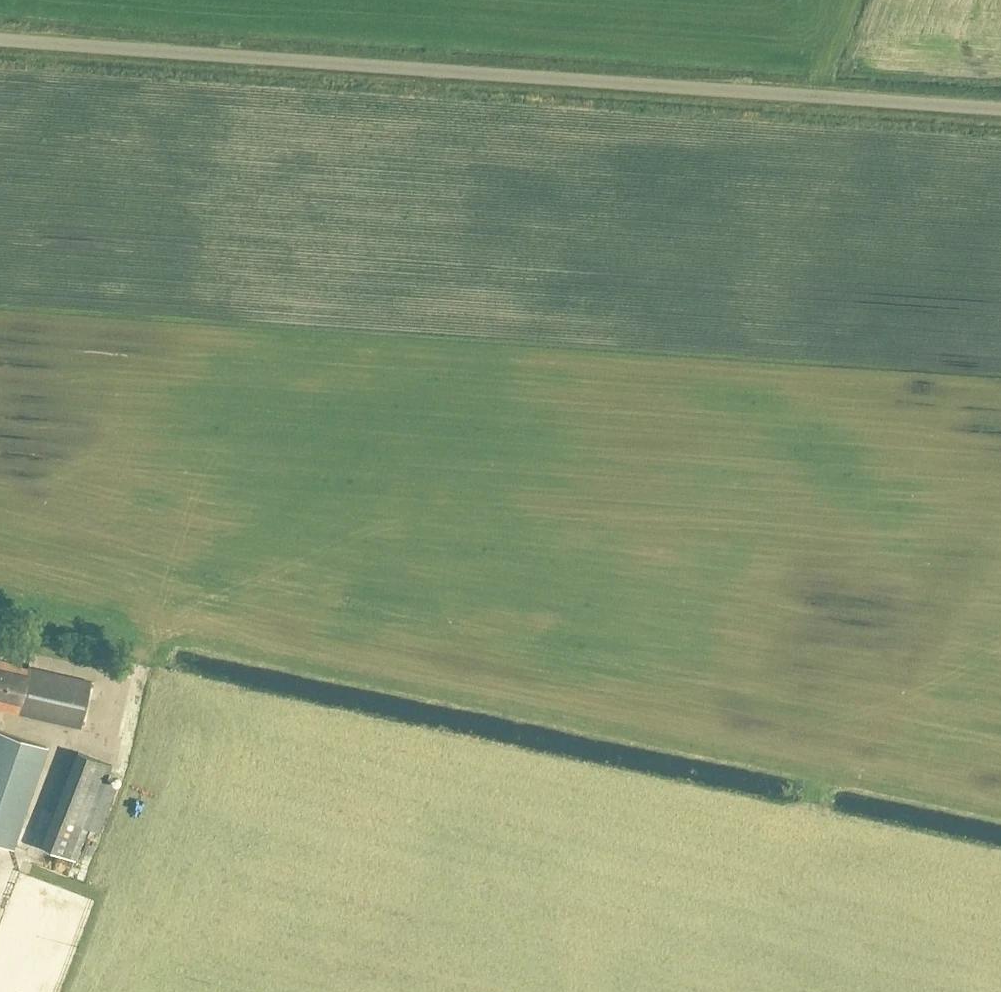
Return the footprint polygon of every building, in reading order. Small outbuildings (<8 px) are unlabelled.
[(91,682),(0,660),(0,709),(80,728),(91,682)] [(0,732),(0,844),(8,847),(43,747),(0,732)] [(87,831),(87,830),(105,783),(112,766),(77,752),(38,847),(74,862),(87,831)] [(97,834),(115,787),(105,783),(87,830),(97,834)] [(44,962),(71,892),(32,876),(2,951),(16,957),(18,952),(44,962)]
